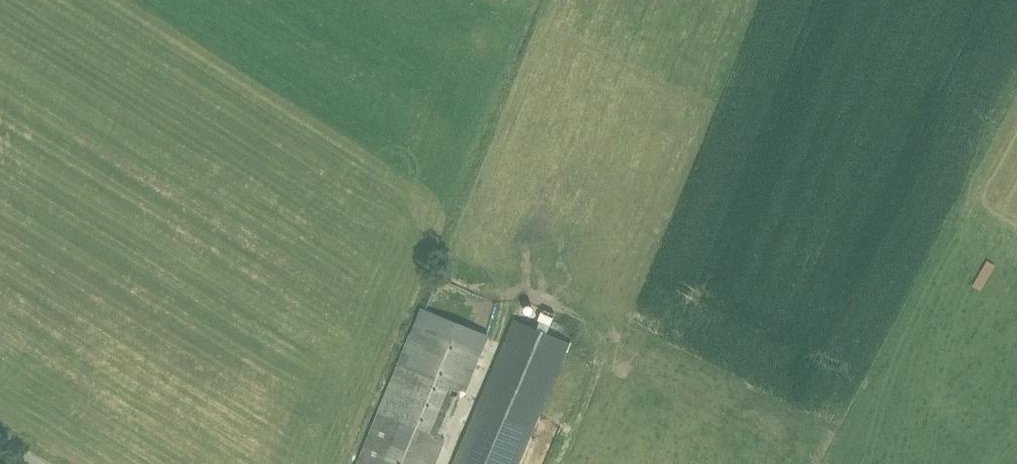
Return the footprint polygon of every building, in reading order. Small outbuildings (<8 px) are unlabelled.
[(445,440),(434,435),(453,386),(464,391),(481,350),(488,335),(422,308),(415,323),(359,463),(436,463),(445,440)] [(555,351),(508,331),(454,463),(509,463),(555,351)]
